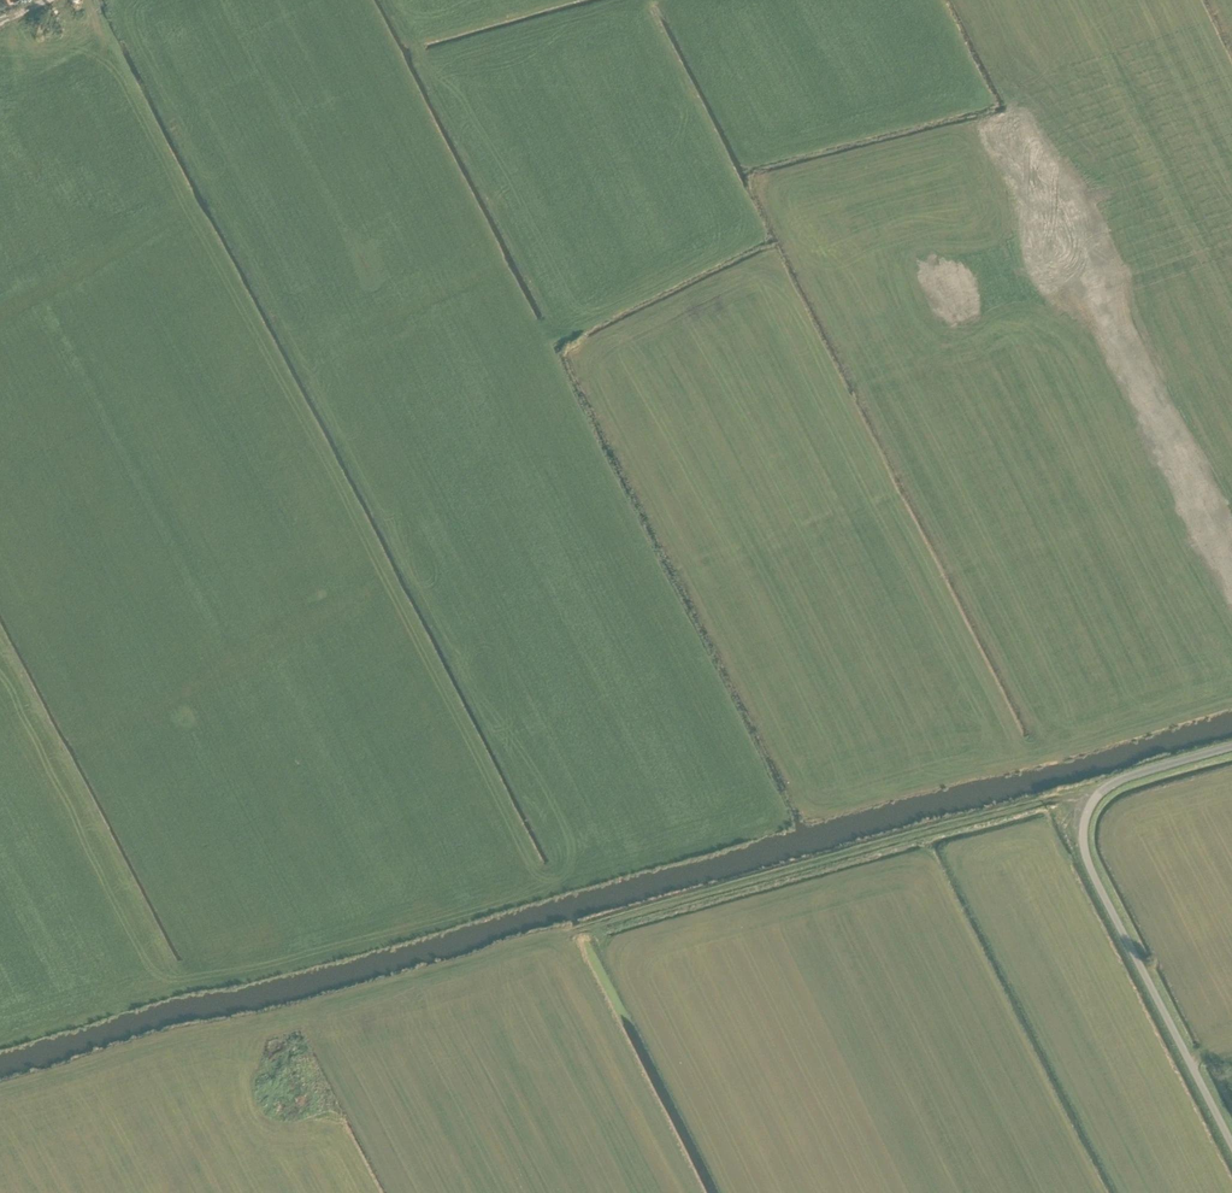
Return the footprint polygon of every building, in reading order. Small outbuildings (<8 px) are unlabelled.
[(18,0),(0,0),(0,8),(18,0)]
